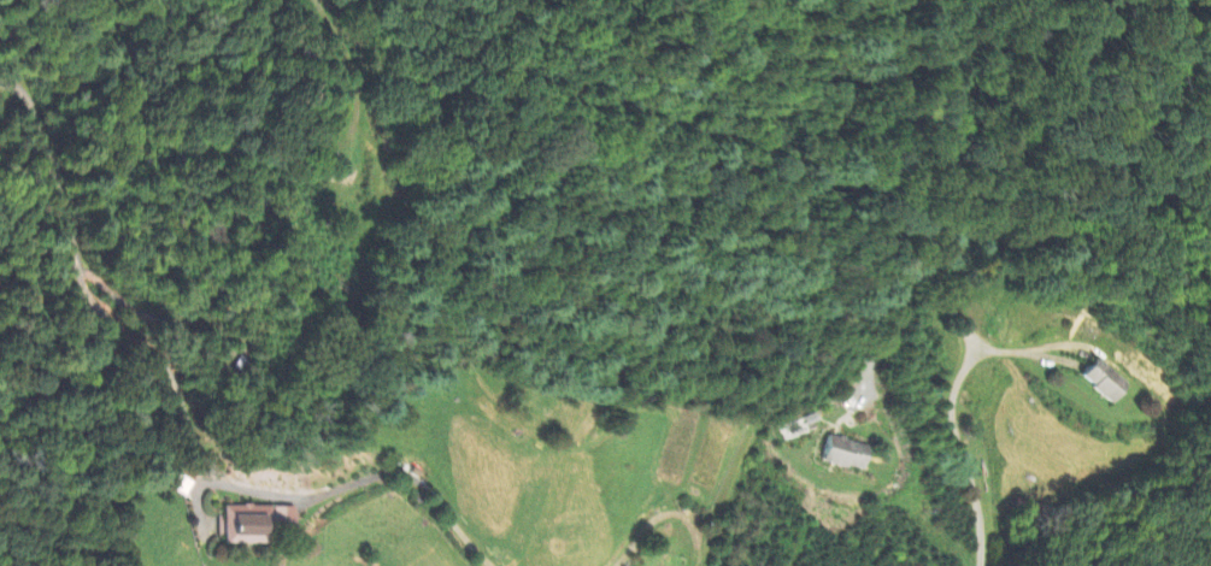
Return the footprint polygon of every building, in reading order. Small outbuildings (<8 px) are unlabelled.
[(1083,380),(1112,405),(1130,385),(1101,359),(1083,380)] [(868,447),(829,437),(822,463),(862,473),(868,447)] [(295,508),(224,507),(224,517),(220,517),(220,545),(267,546),(267,531),(295,531),(295,508)]
